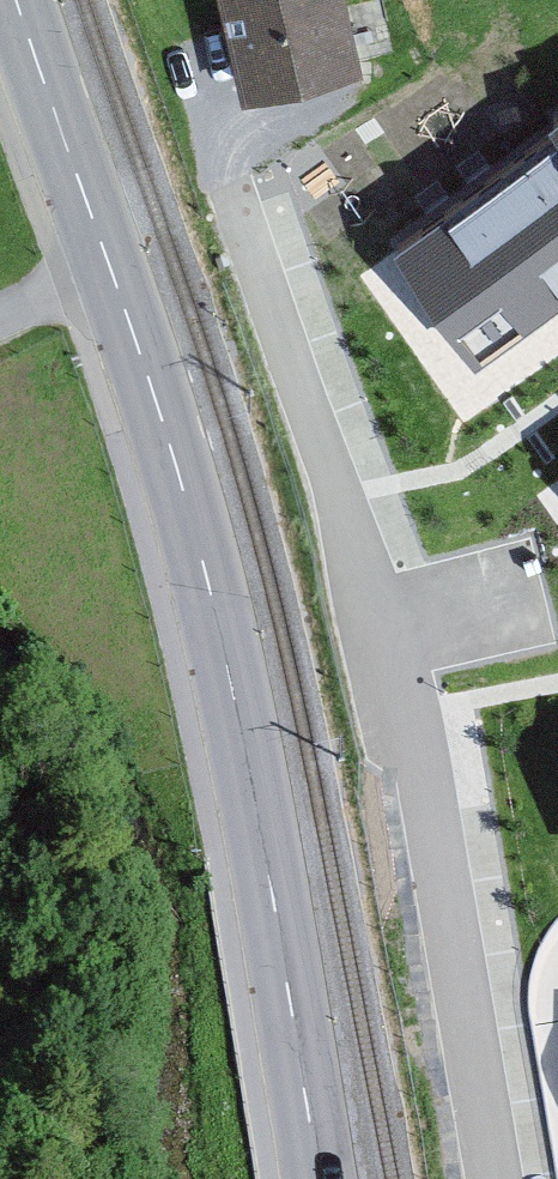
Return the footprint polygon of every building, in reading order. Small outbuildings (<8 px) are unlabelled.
[(229,99),(360,67),(344,0),(205,0),(229,99)] [(391,249),(477,361),(557,299),(557,120),(391,249)]
